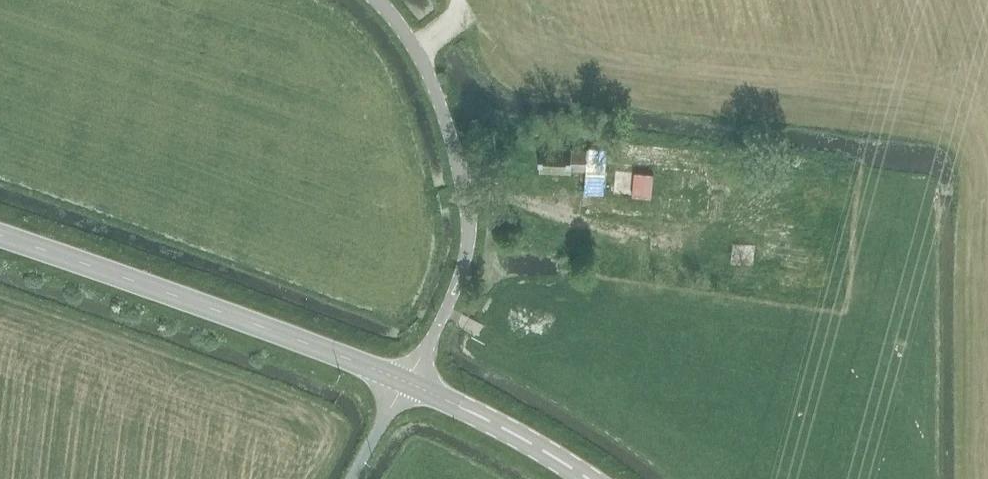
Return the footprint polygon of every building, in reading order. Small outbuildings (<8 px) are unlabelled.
[(571,170),(587,170),(588,150),(541,148),(540,172),(571,173),(571,170)] [(587,170),(586,170),(584,194),(603,195),(606,149),(587,148),(587,150),(588,150),(587,170)] [(721,158),(712,157),(710,178),(719,178),(721,158)]
